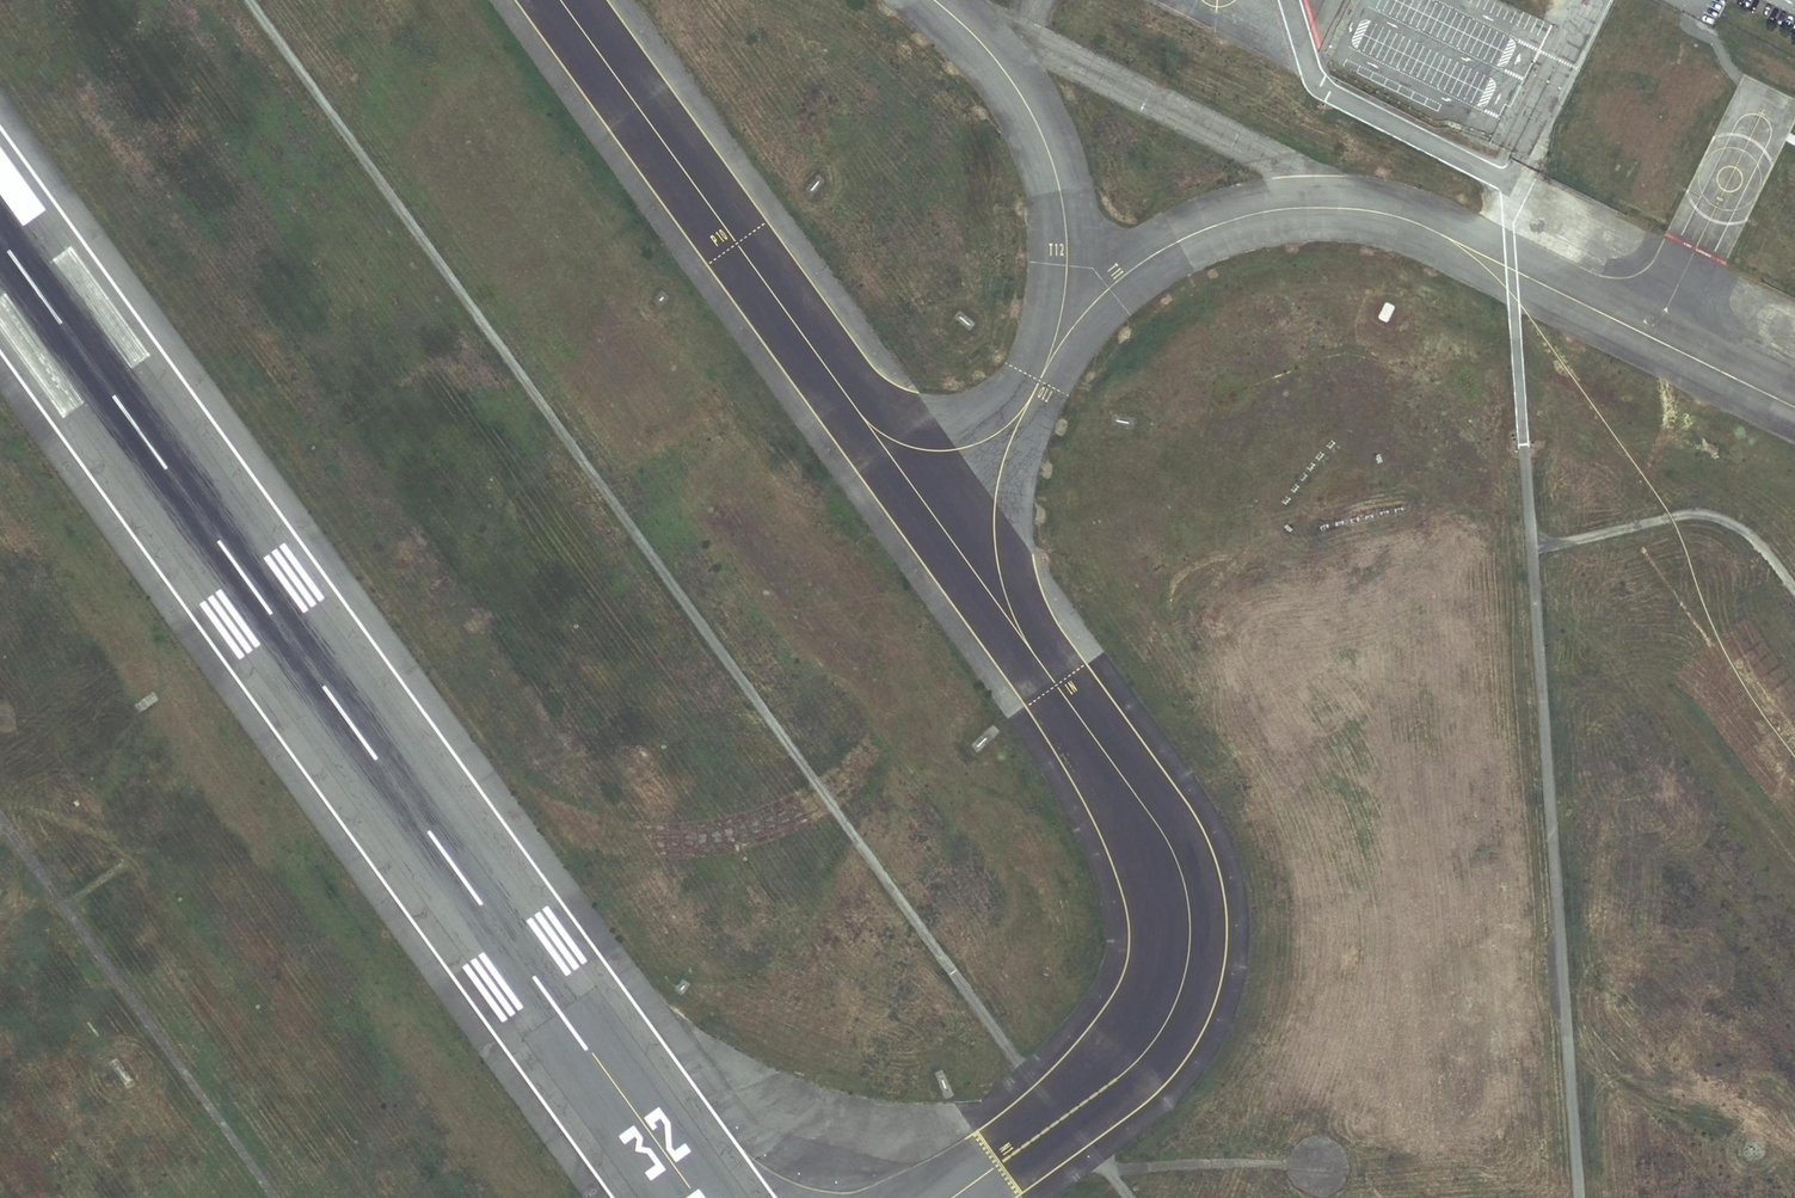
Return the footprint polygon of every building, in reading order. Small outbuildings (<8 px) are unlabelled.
[(1378,16),(1373,52),(1408,57),(1407,66),(1418,68),(1420,55),(1439,58),(1441,43),(1424,41),(1426,29),(1442,31),(1445,10),(1435,9),(1433,25),(1427,24),(1428,12),(1408,9),(1406,20),(1378,16)]
